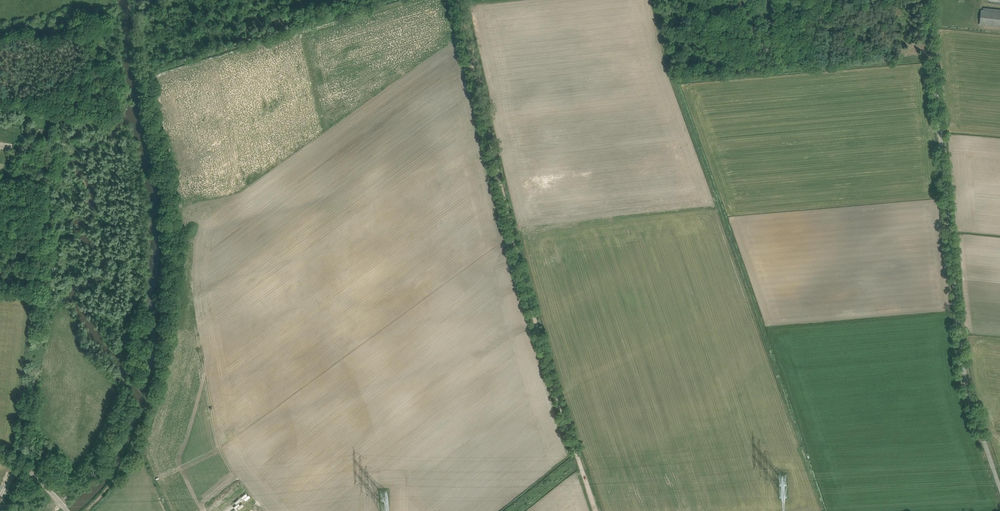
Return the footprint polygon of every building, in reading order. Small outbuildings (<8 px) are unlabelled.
[(983,8),(983,10),(981,10),(980,25),(999,27),(999,9),(983,8)]
